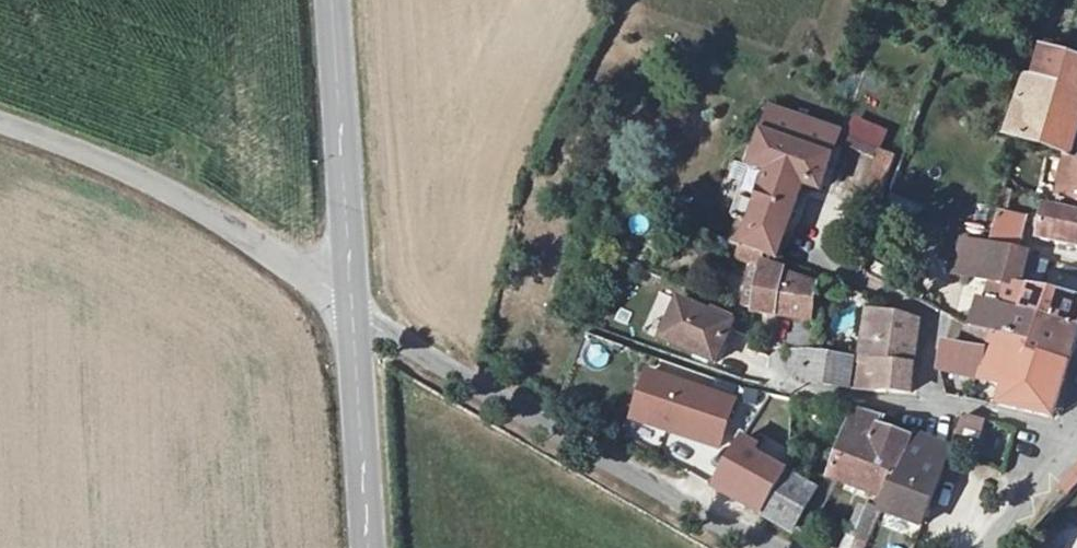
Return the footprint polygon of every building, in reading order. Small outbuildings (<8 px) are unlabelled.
[(1044,51),(1075,61),(1076,55),(1076,52),(1047,42),(1044,51)] [(1044,51),(1043,51),(1033,82),(1026,80),(1006,136),(1070,157),(1076,134),(1076,62),(1075,61),(1044,51)] [(742,247),(766,256),(777,261),(785,239),(784,238),(802,184),(820,190),(837,143),(878,161),(859,210),(874,215),(897,159),(865,145),(840,133),(823,128),(772,110),(733,217),(740,222),(748,229),(742,247)] [(1067,163),(1058,199),(1076,203),(1076,166),(1067,163)] [(1006,190),(999,214),(1005,215),(1011,191),(1006,190)] [(1044,229),(1042,242),(1076,249),(1076,215),(1048,209),(1047,218),(1038,217),(1037,227),(1044,229)] [(1005,215),(999,214),(998,217),(995,231),(1023,238),(1027,220),(1005,215)] [(748,229),(740,222),(732,245),(741,249),(742,247),(748,229)] [(1023,238),(995,231),(991,247),(1019,253),(1023,238)] [(1019,253),(991,247),(964,241),(956,277),(992,284),(1008,287),(1019,289),(1020,287),(1028,257),(1029,255),(1019,253)] [(766,256),(742,247),(741,249),(737,260),(762,270),(754,314),(768,316),(767,324),(775,325),(777,317),(811,323),(816,285),(786,275),(787,273),(763,264),(766,256)] [(1008,287),(992,284),(985,303),(1001,308),(1008,287)] [(1020,287),(1019,289),(1008,287),(1001,308),(1042,320),(1076,332),(1076,301),(1020,287)] [(969,328),(993,335),(1001,308),(985,303),(978,301),(969,328)] [(733,326),(680,302),(662,341),(715,365),(733,326)] [(1001,308),(993,335),(1033,347),(1030,356),(1068,366),(1076,335),(1076,332),(1042,320),(1001,308)] [(855,389),(879,391),(911,394),(919,323),(888,315),(868,313),(861,361),(858,360),(855,389)] [(981,382),(993,335),(969,328),(966,328),(960,348),(946,345),(941,372),(981,382)] [(787,353),(794,354),(810,355),(813,331),(806,330),(806,331),(796,331),(794,339),(789,338),(787,353)] [(993,335),(981,382),(1000,387),(1001,384),(1006,385),(1000,407),(1053,419),(1068,366),(1030,356),(1033,347),(993,335)] [(810,355),(794,354),(793,362),(792,372),(792,380),(801,382),(849,389),(854,360),(810,355)] [(641,424),(717,451),(733,404),(647,374),(638,400),(648,404),(641,424)] [(638,400),(631,421),(641,424),(648,404),(638,400)] [(844,441),(854,412),(841,409),(832,436),(844,441)] [(883,422),(854,412),(844,441),(843,444),(869,453),(865,465),(894,478),(898,479),(912,441),(879,430),(883,422)] [(964,418),(958,433),(977,438),(985,422),(964,418)] [(914,436),(912,441),(898,479),(894,478),(885,502),(881,511),(923,527),(950,454),(951,451),(914,436)] [(731,498),(766,518),(790,476),(778,470),(756,456),(759,451),(743,442),(739,447),(714,488),(726,495),(731,498)] [(869,453),(843,444),(830,480),(885,502),(894,478),(865,465),(869,453)] [(958,465),(951,463),(949,469),(956,471),(958,465)] [(794,471),(790,477),(817,492),(822,487),(794,471)] [(1074,474),(1060,488),(1068,496),(1076,487),(1076,477),(1074,474)] [(790,477),(790,476),(766,518),(793,534),(804,515),(817,492),(790,477)] [(804,515),(793,534),(806,541),(817,522),(804,515)] [(848,534),(843,547),(867,547),(869,543),(848,534)]
